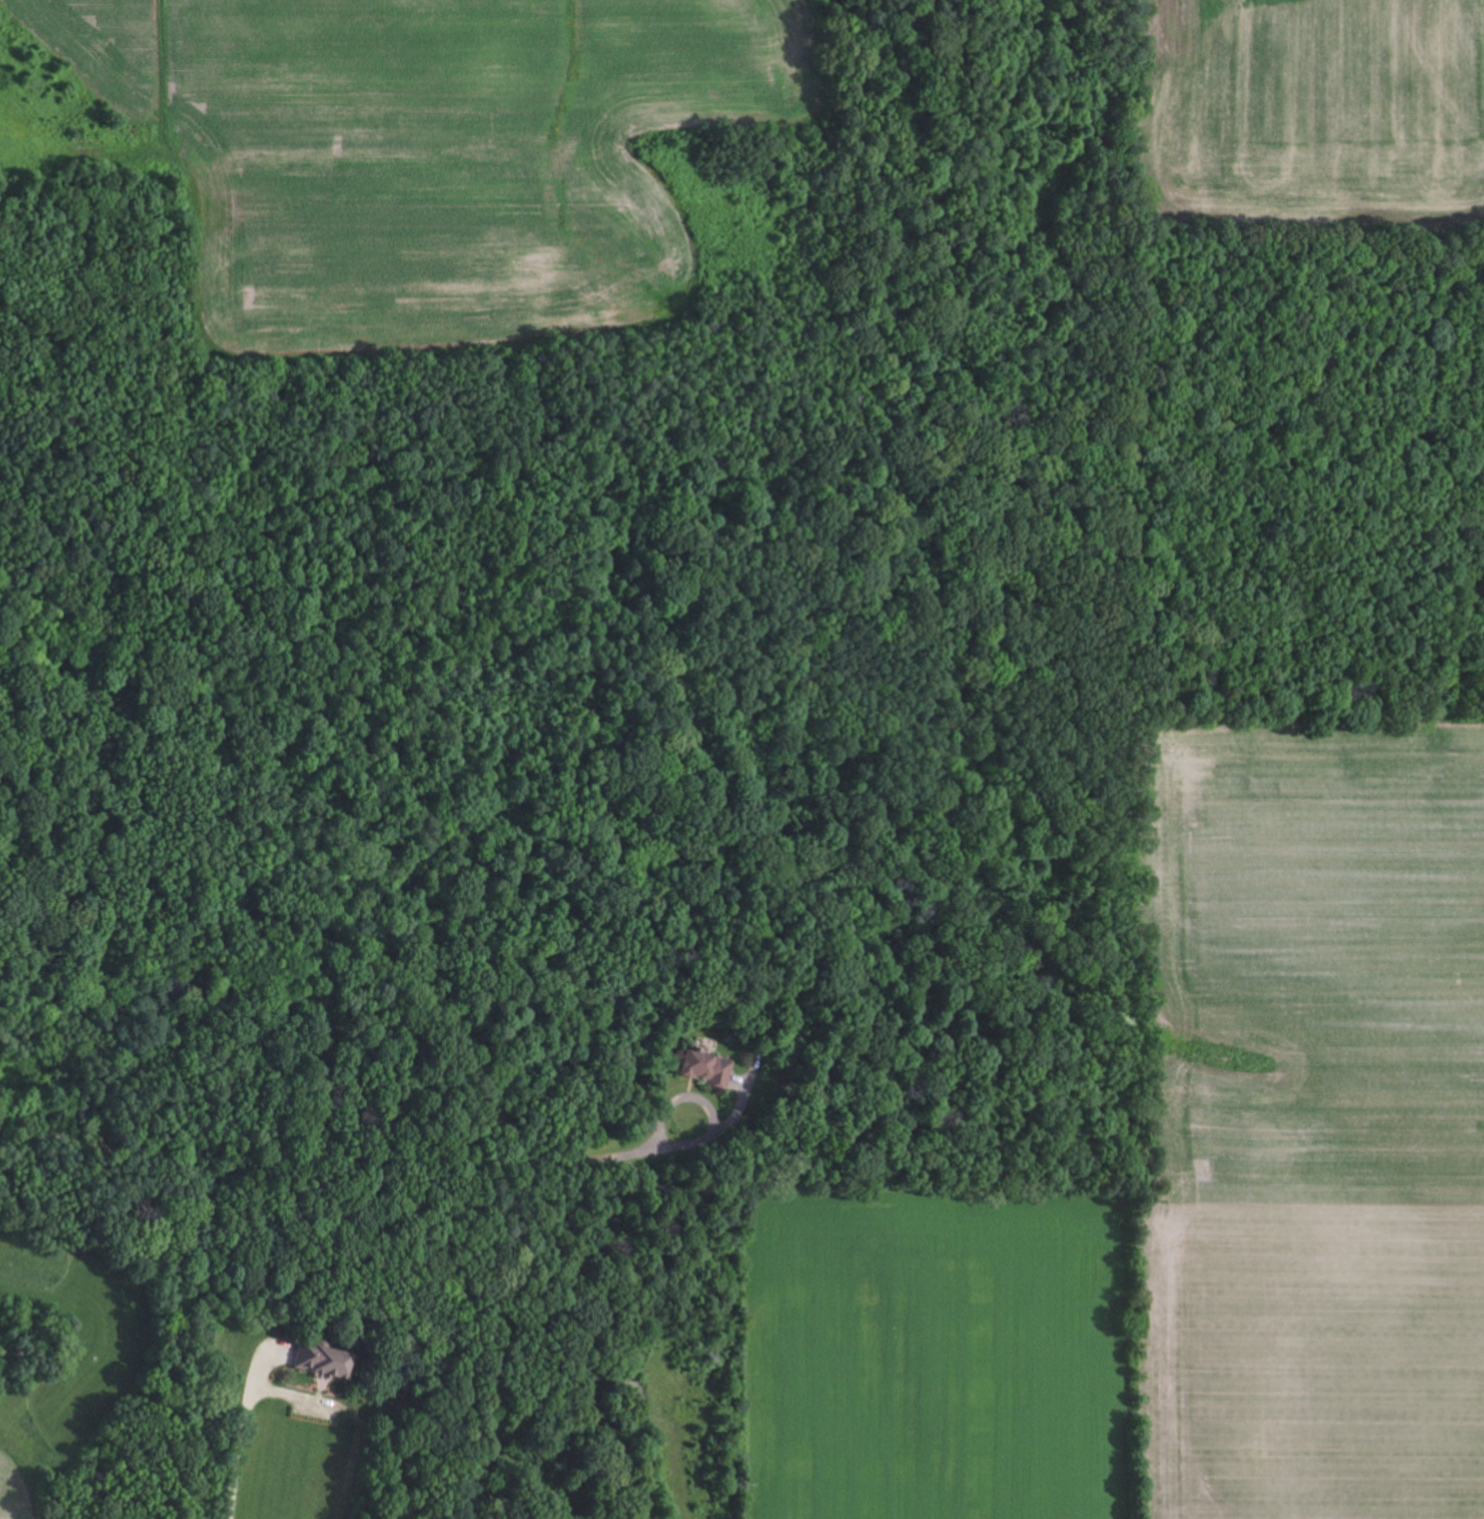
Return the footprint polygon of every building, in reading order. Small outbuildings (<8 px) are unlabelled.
[(705,1087),(727,1091),(733,1060),(679,1050),(675,1066),(682,1068),(680,1076),(706,1081),(705,1087)] [(351,1378),(354,1349),(295,1343),(292,1372),(351,1378)]
